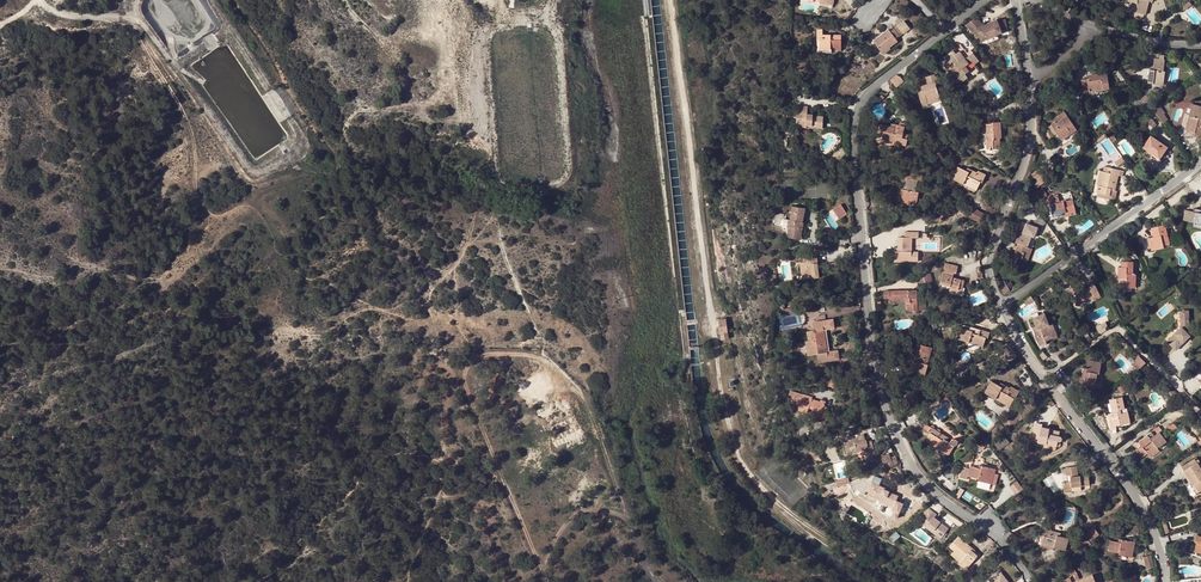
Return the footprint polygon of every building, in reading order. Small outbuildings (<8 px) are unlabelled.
[(1128,10),(1144,14),(1148,1),(1151,2),(1151,0),(1127,0),(1127,1),(1130,2),(1128,10)] [(1189,2),(1183,7),(1185,10),(1191,5),(1189,2)] [(1144,14),(1128,10),(1127,13),(1144,18),(1144,14)] [(983,26),(976,17),(966,25),(974,34),(977,32),(982,41),(987,39),(997,35),(1008,30),(1005,19),(998,22),(997,20),(983,26)] [(903,20),(897,25),(903,33),(909,28),(903,20)] [(897,25),(894,28),(900,36),(903,33),(897,25)] [(873,41),(880,51),(887,45),(889,47),(897,41),(895,39),(900,36),(894,28),(889,31),(888,29),(873,41)] [(822,29),(817,29),(817,40),(819,40),(822,40),(822,50),(832,50),(832,47),(841,47),(841,35),(822,34),(822,29)] [(997,35),(987,39),(988,44),(999,39),(997,35)] [(887,45),(880,51),(883,54),(890,49),(889,47),(887,45)] [(967,53),(960,45),(947,54),(952,61),(955,65),(954,66),(956,69),(952,71),(961,83),(967,78),(964,74),(969,71),(966,67),(965,65),(972,60),(973,62),(975,64),(979,61),(971,50),(967,53)] [(952,61),(947,54),(943,57),(949,64),(952,61)] [(1163,71),(1164,60),(1153,59),(1153,67),(1152,70),(1149,69),(1147,83),(1152,84),(1153,82),(1160,82),(1161,71),(1163,71)] [(1152,84),(1162,85),(1164,71),(1163,71),(1161,71),(1160,82),(1153,82),(1152,84)] [(1096,74),(1088,75),(1088,79),(1081,80),(1083,94),(1102,92),(1102,90),(1109,89),(1107,73),(1096,74)] [(897,75),(891,79),(897,88),(904,82),(902,78),(897,75)] [(920,86),(921,91),(922,94),(919,96),(922,106),(926,105),(925,102),(940,97),(935,84),(938,83),(936,76),(926,80),(927,84),(920,86)] [(1141,98),(1146,105),(1148,104),(1151,102),(1146,95),(1141,98)] [(1190,134),(1194,135),(1200,136),(1200,106),(1192,104),(1188,116),(1191,117),(1188,127),(1192,128),(1191,132),(1190,134)] [(810,116),(810,114),(806,114),(807,106),(799,105),(799,113),(797,113),(796,124),(806,125),(805,127),(822,128),(822,117),(812,116),(810,116)] [(1162,123),(1169,119),(1162,106),(1155,109),(1162,123)] [(1055,123),(1051,125),(1057,134),(1060,139),(1070,132),(1071,134),(1077,130),(1064,112),(1052,119),(1055,123)] [(902,133),(905,123),(899,122),(899,126),(894,124),(894,127),(890,126),(882,124),(880,131),(883,132),(882,138),(894,140),(893,142),(893,143),(905,146),(907,139),(906,139),(907,134),(902,133)] [(986,135),(986,149),(1000,149),(1000,138),(997,138),(997,135),(1001,135),(1000,122),(991,122),(991,123),(986,124),(987,135),(986,135)] [(1107,131),(1115,125),(1113,122),(1111,124),(1110,123),(1104,127),(1107,131)] [(1057,134),(1051,125),(1048,127),(1054,135),(1057,134)] [(1061,141),(1071,134),(1070,132),(1060,139),(1061,141)] [(1086,134),(1082,137),(1087,143),(1090,140),(1086,134)] [(1096,140),(1098,142),(1106,136),(1104,134),(1096,140)] [(1142,148),(1148,151),(1159,159),(1167,147),(1150,136),(1142,148)] [(1159,159),(1148,151),(1146,154),(1159,163),(1161,161),(1159,159)] [(1117,166),(1124,161),(1121,156),(1114,162),(1117,166)] [(966,170),(958,166),(952,178),(963,184),(964,182),(974,187),(977,180),(981,182),(982,183),(986,175),(977,170),(976,172),(975,175),(968,171),(966,175),(964,174),(966,170)] [(1122,177),(1123,171),(1107,167),(1106,172),(1102,171),(1101,177),(1103,178),(1101,184),(1098,183),(1098,186),(1096,193),(1097,193),(1109,196),(1110,190),(1113,191),(1117,175),(1122,177)] [(1033,182),(1037,188),(1046,181),(1037,169),(1031,174),(1036,180),(1033,182)] [(925,175),(907,172),(905,178),(907,178),(905,189),(906,189),(904,200),(911,202),(910,204),(916,205),(919,192),(917,192),(919,180),(924,181),(925,175)] [(963,184),(976,191),(981,182),(977,180),(974,187),(964,182),(963,184)] [(906,189),(905,189),(903,189),(900,202),(910,204),(911,202),(904,200),(906,189)] [(1040,197),(1046,196),(1045,189),(1038,190),(1040,197)] [(1117,192),(1113,191),(1110,190),(1109,196),(1097,193),(1097,197),(1115,201),(1117,192)] [(1062,213),(1075,210),(1072,199),(1059,203),(1057,195),(1047,197),(1049,204),(1050,204),(1053,216),(1057,214),(1058,215),(1059,216),(1060,216),(1061,216),(1061,215),(1062,214),(1062,213)] [(840,204),(834,209),(840,218),(846,214),(840,204)] [(801,222),(802,222),(805,208),(792,206),(790,220),(788,219),(786,227),(788,227),(786,237),(796,239),(797,234),(799,234),(801,222)] [(973,208),(969,217),(979,222),(983,213),(973,208)] [(1197,209),(1196,212),(1193,211),(1185,210),(1183,220),(1194,222),(1194,221),(1200,222),(1200,210),(1197,209)] [(1041,215),(1034,221),(1040,228),(1047,222),(1041,215)] [(1150,246),(1151,248),(1163,245),(1163,242),(1169,240),(1164,224),(1151,228),(1153,237),(1148,238),(1150,246)] [(1016,246),(1015,249),(1010,261),(1016,264),(1018,258),(1024,260),(1027,254),(1025,253),(1027,247),(1032,249),(1036,237),(1019,231),(1015,242),(1017,242),(1016,246)] [(910,261),(918,262),(918,252),(912,252),(912,238),(919,237),(919,232),(906,232),(906,237),(898,237),(898,248),(898,251),(896,251),(894,251),(894,258),(910,258),(910,261)] [(1152,251),(1170,246),(1169,240),(1163,242),(1163,245),(1151,248),(1152,251)] [(812,278),(819,277),(818,269),(816,269),(816,264),(818,264),(817,257),(806,258),(806,262),(800,262),(801,275),(812,274),(812,278)] [(1120,279),(1120,288),(1133,288),(1133,283),(1133,273),(1132,273),(1132,262),(1121,261),(1121,267),(1118,267),(1118,279),(1120,279)] [(958,266),(946,263),(940,286),(950,289),(950,288),(959,290),(959,287),(963,288),(965,281),(953,278),(954,273),(956,274),(958,266)] [(923,275),(915,277),(918,285),(925,283),(923,275)] [(1001,282),(1005,292),(1014,288),(1010,278),(1001,282)] [(1076,295),(1077,305),(1084,305),(1084,302),(1086,301),(1087,302),(1091,300),(1092,302),(1097,299),(1096,297),(1100,295),(1093,283),(1089,285),(1090,287),(1085,289),(1085,290),(1085,291),(1084,292),(1083,292),(1082,292),(1081,291),(1081,290),(1080,288),(1070,288),(1071,294),(1076,295)] [(888,299),(888,302),(898,302),(898,301),(898,299),(909,298),(909,301),(909,302),(912,302),(914,302),(914,310),(922,310),(921,302),(917,302),(917,300),(916,290),(888,291),(888,299)] [(1026,306),(1033,301),(1030,297),(1023,301),(1026,306)] [(925,299),(917,300),(917,302),(921,302),(922,310),(926,310),(925,299)] [(1045,314),(1032,318),(1036,326),(1037,329),(1035,329),(1037,336),(1036,337),(1040,346),(1048,343),(1047,340),(1046,338),(1050,336),(1046,326),(1049,325),(1045,314)] [(726,319),(718,320),(721,340),(728,339),(727,333),(731,333),(730,323),(726,324),(726,319)] [(835,328),(834,319),(813,322),(814,330),(807,331),(808,341),(806,341),(808,355),(817,354),(819,362),(839,359),(838,350),(828,351),(824,329),(835,328)] [(1181,329),(1181,328),(1187,333),(1190,330),(1189,320),(1180,320),(1181,329)] [(1105,322),(1096,326),(1098,330),(1107,326),(1105,322)] [(969,330),(961,327),(957,339),(969,343),(970,340),(980,344),(982,338),(986,340),(989,332),(981,329),(981,331),(980,333),(973,331),(972,332),(969,331),(969,330)] [(1187,333),(1181,328),(1181,329),(1167,342),(1175,349),(1189,336),(1187,333)] [(808,341),(807,331),(801,332),(802,342),(799,342),(801,356),(808,355),(806,341),(808,341)] [(979,346),(983,347),(986,340),(982,338),(980,344),(970,340),(969,343),(979,346)] [(921,352),(915,350),(913,360),(914,361),(913,363),(912,363),(910,368),(906,367),(905,372),(915,375),(916,373),(916,370),(925,373),(927,364),(925,363),(928,354),(930,354),(932,355),(933,351),(922,348),(921,352)] [(1013,350),(1003,355),(1007,362),(1016,357),(1013,350)] [(916,373),(925,376),(928,364),(930,354),(928,354),(925,363),(927,364),(925,373),(916,370),(916,373)] [(1146,363),(1139,356),(1135,360),(1135,361),(1132,365),(1138,371),(1146,363)] [(1101,362),(1088,360),(1087,369),(1088,369),(1088,372),(1085,372),(1084,379),(1082,378),(1080,378),(1078,387),(1087,389),(1088,387),(1088,384),(1095,385),(1097,373),(1099,374),(1101,362)] [(1088,387),(1097,388),(1099,374),(1097,373),(1095,385),(1088,384),(1088,387)] [(835,377),(823,377),(823,386),(826,386),(827,386),(835,386),(835,377)] [(999,385),(991,381),(985,393),(996,399),(997,397),(1007,403),(1011,397),(1014,399),(1018,392),(1011,387),(1010,388),(1009,390),(1002,386),(1001,388),(999,386),(999,385)] [(821,417),(826,418),(829,408),(825,407),(826,402),(821,400),(821,402),(812,399),(813,397),(803,394),(802,395),(790,391),(788,397),(798,400),(799,399),(801,400),(797,410),(808,413),(809,408),(817,411),(822,413),(821,417)] [(940,402),(942,404),(946,401),(951,407),(953,405),(946,397),(940,402)] [(996,399),(1009,407),(1014,399),(1011,397),(1007,403),(997,397),(996,399)] [(1109,419),(1111,429),(1111,430),(1116,428),(1116,426),(1126,424),(1124,413),(1122,413),(1121,409),(1124,409),(1124,408),(1122,397),(1109,399),(1110,406),(1112,405),(1113,410),(1114,410),(1114,412),(1112,413),(1108,413),(1109,419)] [(1042,424),(1037,423),(1035,432),(1037,432),(1040,433),(1038,442),(1047,443),(1048,442),(1057,444),(1057,446),(1060,447),(1061,444),(1057,443),(1058,441),(1060,441),(1062,441),(1062,439),(1061,437),(1059,436),(1060,431),(1050,429),(1041,427),(1042,424)] [(1174,423),(1167,428),(1170,433),(1177,428),(1174,423)] [(929,431),(928,431),(931,433),(925,441),(929,443),(930,441),(939,447),(938,449),(948,455),(954,446),(955,446),(957,445),(958,444),(958,443),(957,441),(956,440),(955,439),(954,439),(953,439),(951,440),(951,441),(950,443),(947,440),(944,439),(945,437),(939,433),(940,432),(931,426),(930,427),(926,424),(923,428),(929,431)] [(1161,430),(1158,426),(1137,442),(1136,442),(1135,443),(1134,443),(1134,444),(1134,446),(1135,447),(1136,448),(1137,448),(1140,447),(1141,445),(1143,448),(1141,449),(1140,450),(1139,450),(1139,451),(1139,452),(1142,457),(1147,454),(1150,458),(1159,451),(1157,448),(1166,442),(1159,432),(1161,430)] [(944,439),(947,440),(948,437),(940,432),(939,433),(945,437),(944,439)] [(1040,433),(1037,432),(1035,443),(1047,445),(1047,444),(1057,446),(1057,444),(1048,442),(1047,443),(1038,442),(1040,433)] [(866,440),(864,434),(859,436),(859,437),(844,441),(847,455),(857,452),(857,450),(864,448),(864,450),(868,463),(877,461),(876,455),(875,455),(873,444),(870,445),(869,441),(867,442),(867,439),(866,440)] [(1003,438),(995,444),(999,450),(1008,444),(1003,438)] [(979,442),(975,445),(981,451),(985,447),(979,442)] [(889,467),(886,460),(885,455),(880,457),(885,469),(889,467)] [(889,467),(899,464),(895,457),(886,460),(889,467)] [(1184,471),(1191,483),(1190,484),(1196,494),(1200,492),(1200,464),(1199,461),(1197,463),(1196,460),(1194,459),(1181,466),(1184,471)] [(978,468),(970,466),(968,476),(979,479),(979,478),(990,481),(992,474),(995,474),(996,469),(982,466),(982,469),(978,468)] [(1077,466),(1066,467),(1066,469),(1066,472),(1066,475),(1070,475),(1070,481),(1064,482),(1064,490),(1071,489),(1071,487),(1081,486),(1090,485),(1089,475),(1078,476),(1077,466)] [(1191,483),(1184,471),(1182,472),(1190,484),(1191,483)] [(978,481),(992,484),(995,474),(992,474),(990,481),(979,478),(979,479),(978,481)] [(871,482),(873,483),(879,486),(882,480),(881,479),(876,476),(874,477),(873,478),(871,480),(871,482)] [(837,487),(849,483),(848,478),(836,481),(837,487)] [(1017,481),(1009,487),(1015,495),(1024,489),(1017,481)] [(850,482),(849,483),(837,487),(830,490),(831,492),(832,494),(837,496),(845,494),(848,487),(848,485),(850,484),(850,482)] [(892,516),(897,518),(903,504),(897,501),(898,496),(890,492),(890,491),(888,491),(884,489),(885,488),(879,486),(873,483),(870,488),(873,489),(871,495),(883,500),(882,502),(882,503),(893,508),(892,510),(894,511),(892,516)] [(1196,494),(1190,484),(1187,486),(1187,490),(1190,495),(1193,496),(1196,494)] [(870,488),(867,495),(882,502),(883,500),(871,495),(873,489),(870,488)] [(1055,501),(1048,500),(1046,508),(1053,510),(1055,501)] [(952,521),(949,519),(950,516),(947,514),(942,521),(948,525),(952,521)] [(940,538),(948,529),(936,519),(930,515),(923,524),(926,527),(932,532),(940,538)] [(1068,538),(1060,536),(1059,538),(1057,537),(1058,534),(1050,532),(1051,531),(1052,529),(1043,527),(1040,535),(1043,536),(1041,542),(1054,546),(1054,548),(1065,551),(1068,538)] [(1090,542),(1099,535),(1094,528),(1086,535),(1090,542)] [(896,530),(889,537),(893,542),(900,535),(896,530)] [(1084,535),(1081,538),(1086,545),(1089,542),(1084,535)] [(959,564),(966,570),(978,555),(974,552),(966,545),(968,544),(959,536),(948,548),(953,553),(961,560),(960,562),(959,564)] [(1118,542),(1110,541),(1108,551),(1119,553),(1130,555),(1132,547),(1134,547),(1135,542),(1122,539),(1121,542),(1118,542)] [(860,551),(864,556),(869,552),(865,547),(860,551)] [(1118,555),(1132,557),(1134,547),(1132,547),(1130,555),(1119,553),(1118,555)] [(951,554),(960,562),(961,560),(953,553),(951,554)] [(1151,555),(1143,557),(1146,570),(1155,567),(1151,555)] [(990,581),(1008,581),(1001,573),(990,581)]
